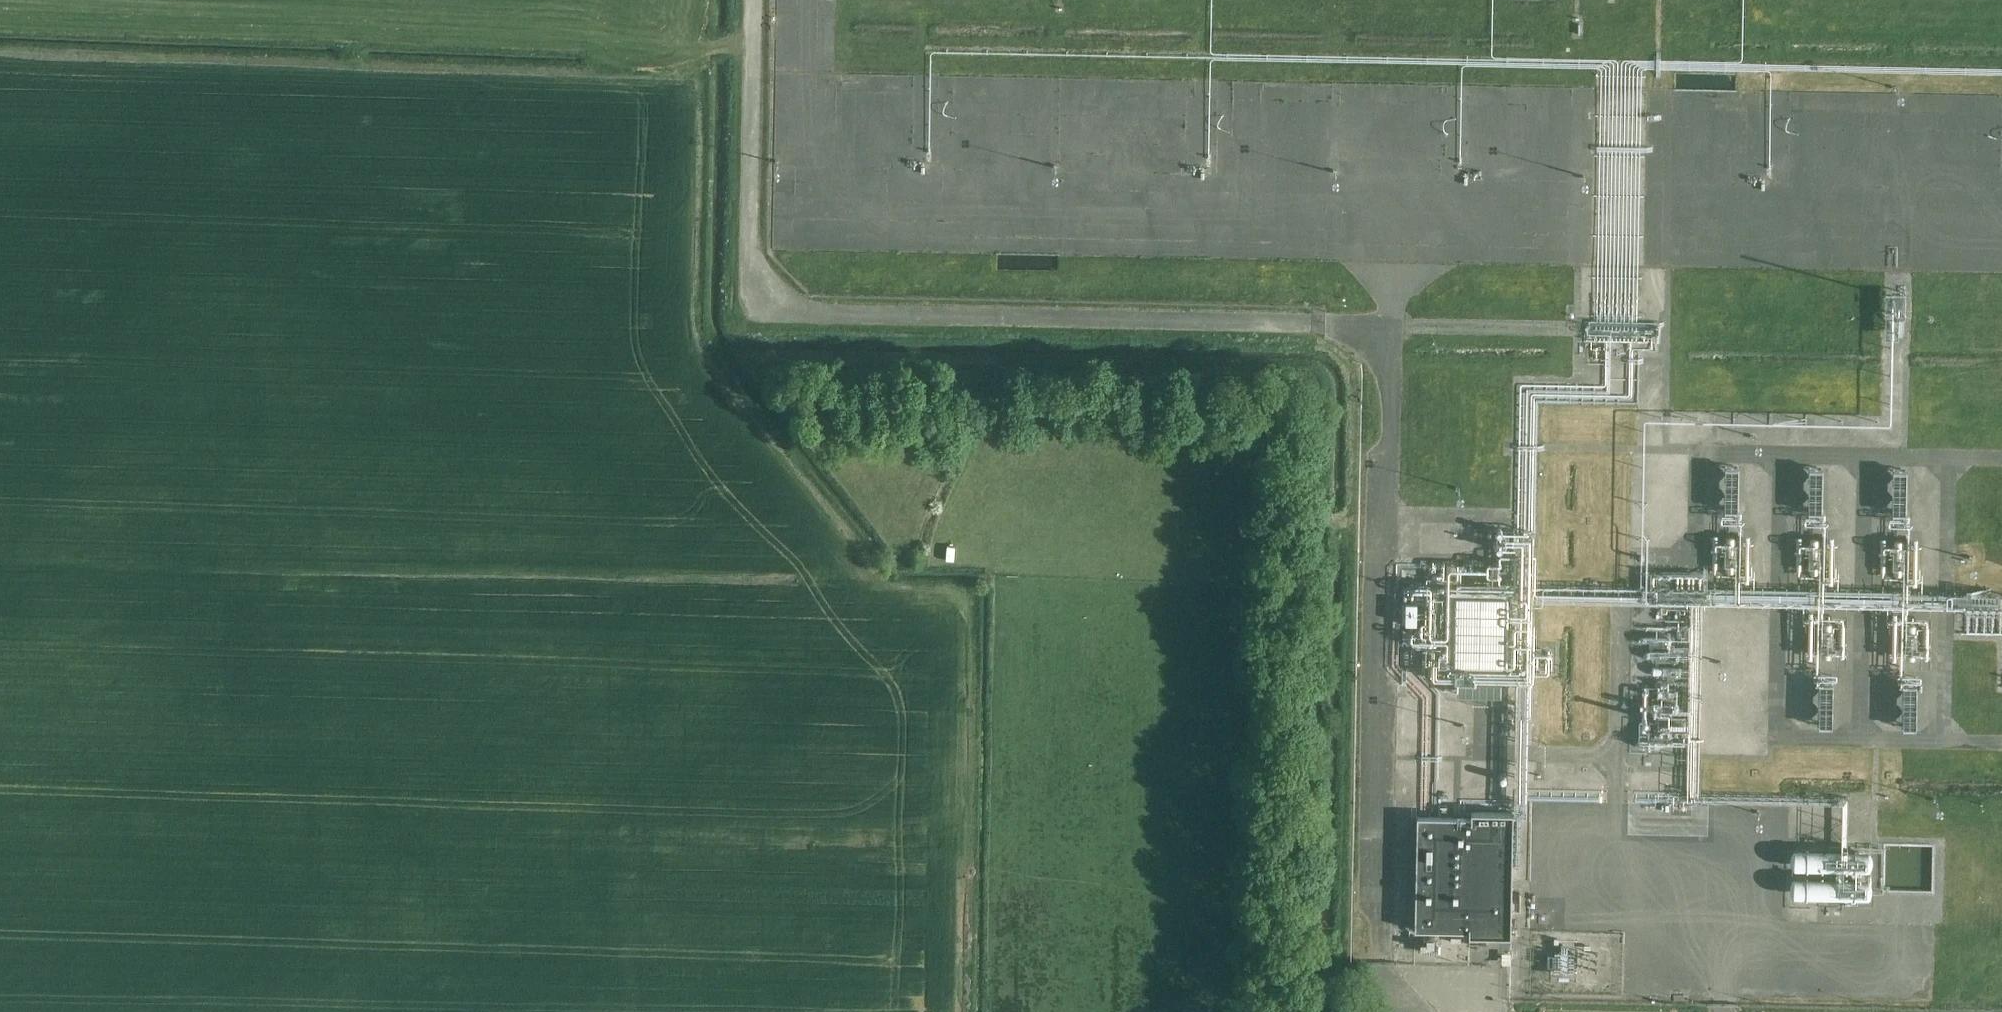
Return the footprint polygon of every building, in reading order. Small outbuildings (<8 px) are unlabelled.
[(1737,463),(1719,463),(1719,506),(1736,506),(1737,463)] [(1820,506),(1821,464),(1803,463),(1802,506),(1820,506)] [(1905,466),(1889,466),(1888,505),(1904,506),(1905,466)] [(1898,679),(1898,723),(1915,723),(1915,679),(1898,679)] [(1513,811),(1472,810),(1472,816),(1417,815),(1415,929),(1469,930),(1469,934),(1510,935),(1513,811)] [(1788,893),(1866,895),(1867,849),(1789,846),(1788,893)]
